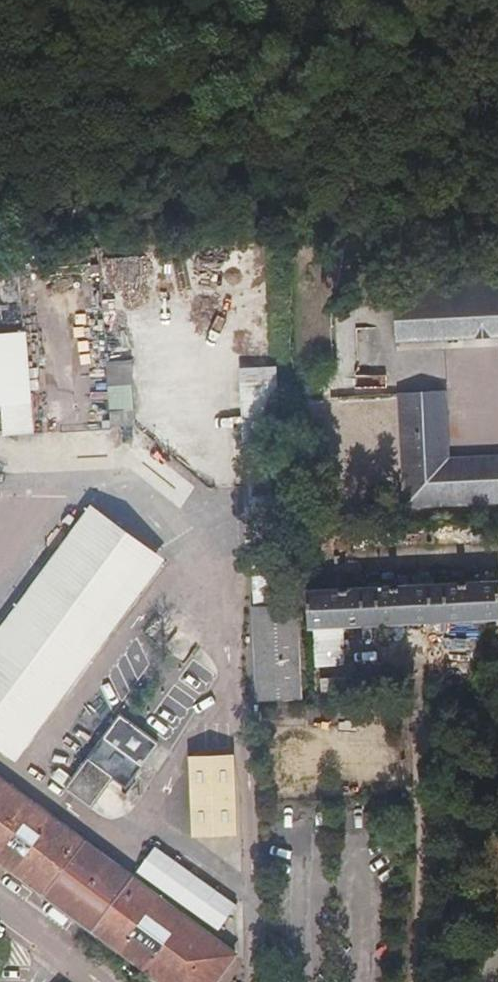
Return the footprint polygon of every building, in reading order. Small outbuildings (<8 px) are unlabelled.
[(390,288),(391,340),(497,335),(497,282),(390,288)] [(383,327),(355,326),(354,369),(381,370),(383,327)] [(23,336),(0,336),(0,401),(1,401),(2,430),(26,431),(23,336)] [(130,387),(129,360),(104,361),(105,387),(130,387)] [(131,426),(130,387),(105,387),(106,426),(131,426)] [(437,471),(433,394),(399,394),(403,505),(497,499),(497,468),(437,471)] [(280,500),(277,414),(244,416),(248,501),(253,501),(253,516),(281,515),(280,500)] [(286,606),(282,534),(281,515),(253,516),(258,607),(286,606)] [(0,642),(0,744),(9,750),(155,561),(98,517),(0,642)] [(308,597),(310,630),(497,619),(497,585),(308,597)] [(302,702),(298,613),(259,615),(264,704),(302,702)] [(93,694),(79,720),(91,727),(105,700),(93,694)] [(155,712),(170,728),(186,713),(172,697),(155,712)] [(59,774),(54,780),(90,807),(111,780),(125,790),(156,748),(121,721),(72,783),(59,774)] [(195,765),(198,840),(229,839),(227,764),(195,765)] [(0,780),(0,863),(159,981),(214,981),(233,957),(0,780)]
